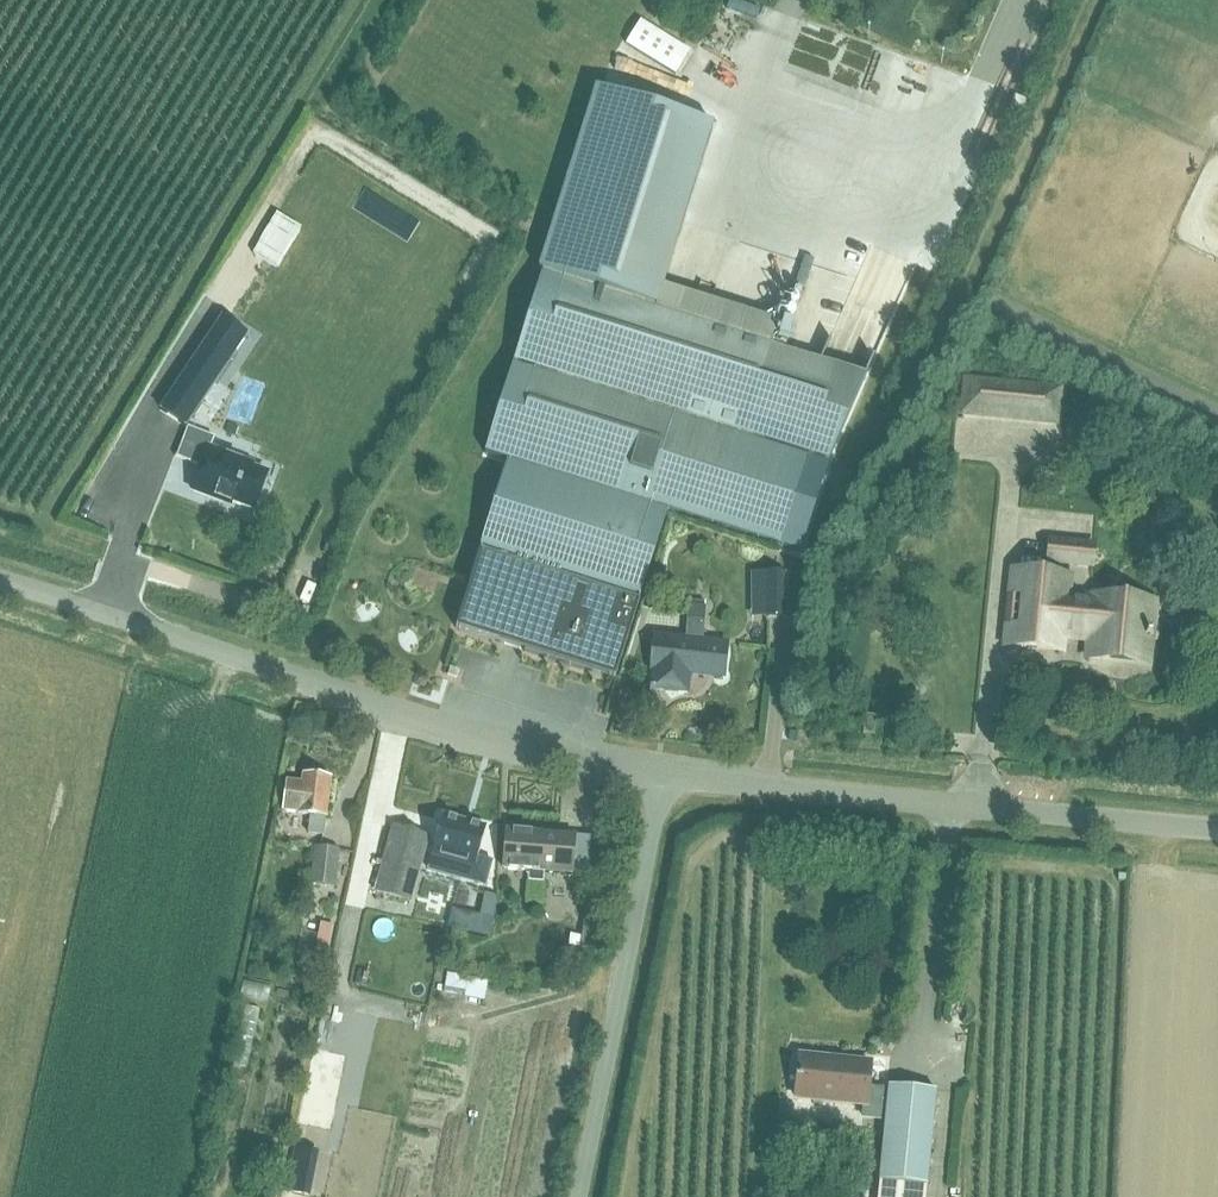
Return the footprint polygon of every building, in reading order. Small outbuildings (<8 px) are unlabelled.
[(733,3),(727,18),(744,25),(750,9),(733,3)] [(675,77),(690,52),(641,22),(626,47),(675,77)] [(835,59),(833,69),(856,75),(859,65),(835,59)] [(600,91),(543,276),(654,312),(713,126),(600,91)] [(1019,115),(1025,101),(1016,96),(1009,110),(1019,115)] [(480,552),(455,630),(614,680),(639,602),(669,512),(781,547),(800,554),(829,463),(828,462),(865,378),(654,312),(543,276),(484,456),(508,464),(480,552)] [(773,310),(786,313),(792,285),(779,282),(773,310)] [(247,337),(223,321),(163,412),(187,428),(247,337)] [(966,381),(962,414),(1056,424),(1059,391),(966,381)] [(176,458),(201,468),(207,452),(208,452),(213,438),(187,428),(176,458)] [(201,468),(192,491),(222,503),(223,500),(253,511),(267,475),(208,452),(207,452),(201,468)] [(1091,566),(1093,547),(1051,543),(1049,561),(1091,566)] [(300,552),(293,566),(307,573),(312,565),(309,557),(300,552)] [(1149,654),(1154,603),(1093,597),(1093,604),(1066,602),(1069,578),(1013,572),(1005,646),(1061,652),(1063,633),(1089,636),(1087,660),(1109,662),(1110,650),(1149,654)] [(784,575),(751,575),(751,589),(766,589),(766,619),(784,619),(784,575)] [(688,606),(685,640),(655,637),(651,672),(654,672),(652,689),(683,692),(685,674),(725,678),(728,645),(703,642),(705,624),(706,608),(688,606)] [(310,816),(308,835),(323,837),(325,818),(326,818),(330,780),(303,776),(301,785),(287,783),(283,812),(298,814),(310,816)] [(441,817),(427,871),(485,887),(492,862),(478,858),(486,829),(441,817)] [(410,900),(426,836),(392,828),(376,891),(410,900)] [(529,872),(526,901),(542,903),(544,883),(542,883),(543,873),(570,876),(573,836),(507,831),(503,870),(529,872)] [(315,847),(310,885),(334,888),(338,850),(315,847)] [(321,923),(316,947),(327,950),(332,926),(321,923)] [(448,974),(444,991),(455,994),(459,976),(448,974)] [(870,1064),(799,1057),(795,1098),(864,1105),(863,1118),(885,1120),(878,1181),(926,1186),(935,1091),(888,1086),(887,1092),(867,1090),(870,1064)] [(850,1150),(848,1169),(866,1171),(868,1151),(850,1150)]
